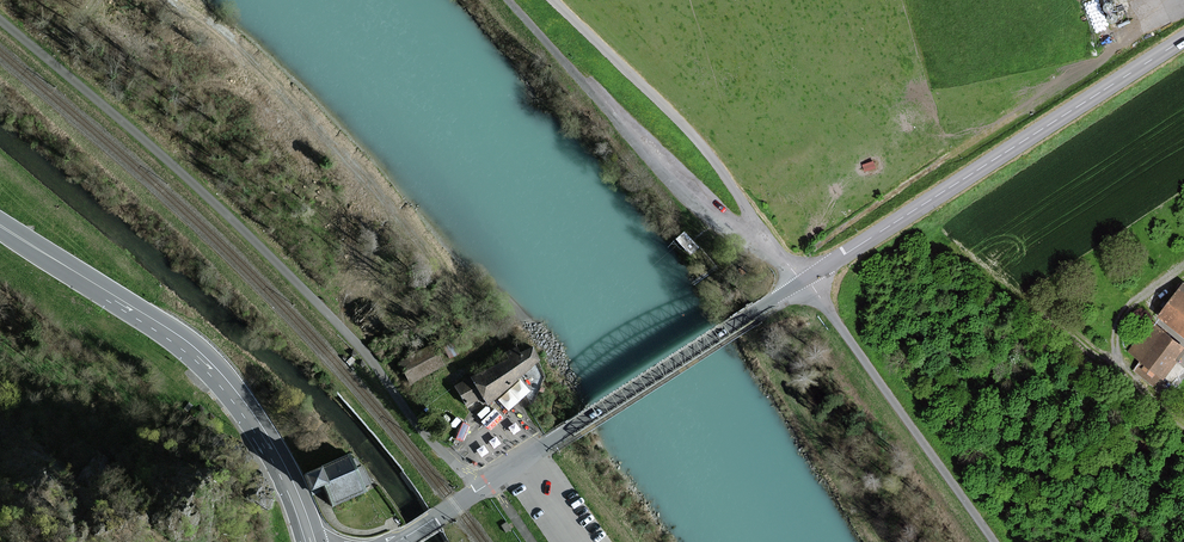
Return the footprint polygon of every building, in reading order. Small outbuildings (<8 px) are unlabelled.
[(1183,284),(1158,317),(1183,337),(1183,285),(1183,284)] [(1155,387),(1162,378),(1164,379),(1174,387),(1183,375),(1183,367),(1177,362),(1174,360),(1183,348),(1152,323),(1130,352),(1141,361),(1134,370),(1155,387)] [(442,367),(431,347),(398,365),(409,385),(442,367)] [(470,416),(485,408),(535,365),(527,350),(517,356),(514,350),(501,356),(504,362),(455,388),(470,416)] [(325,486),(333,506),(363,494),(361,489),(370,485),(363,468),(361,469),(356,458),(350,461),(348,457),(305,475),(312,491),(325,486)]
